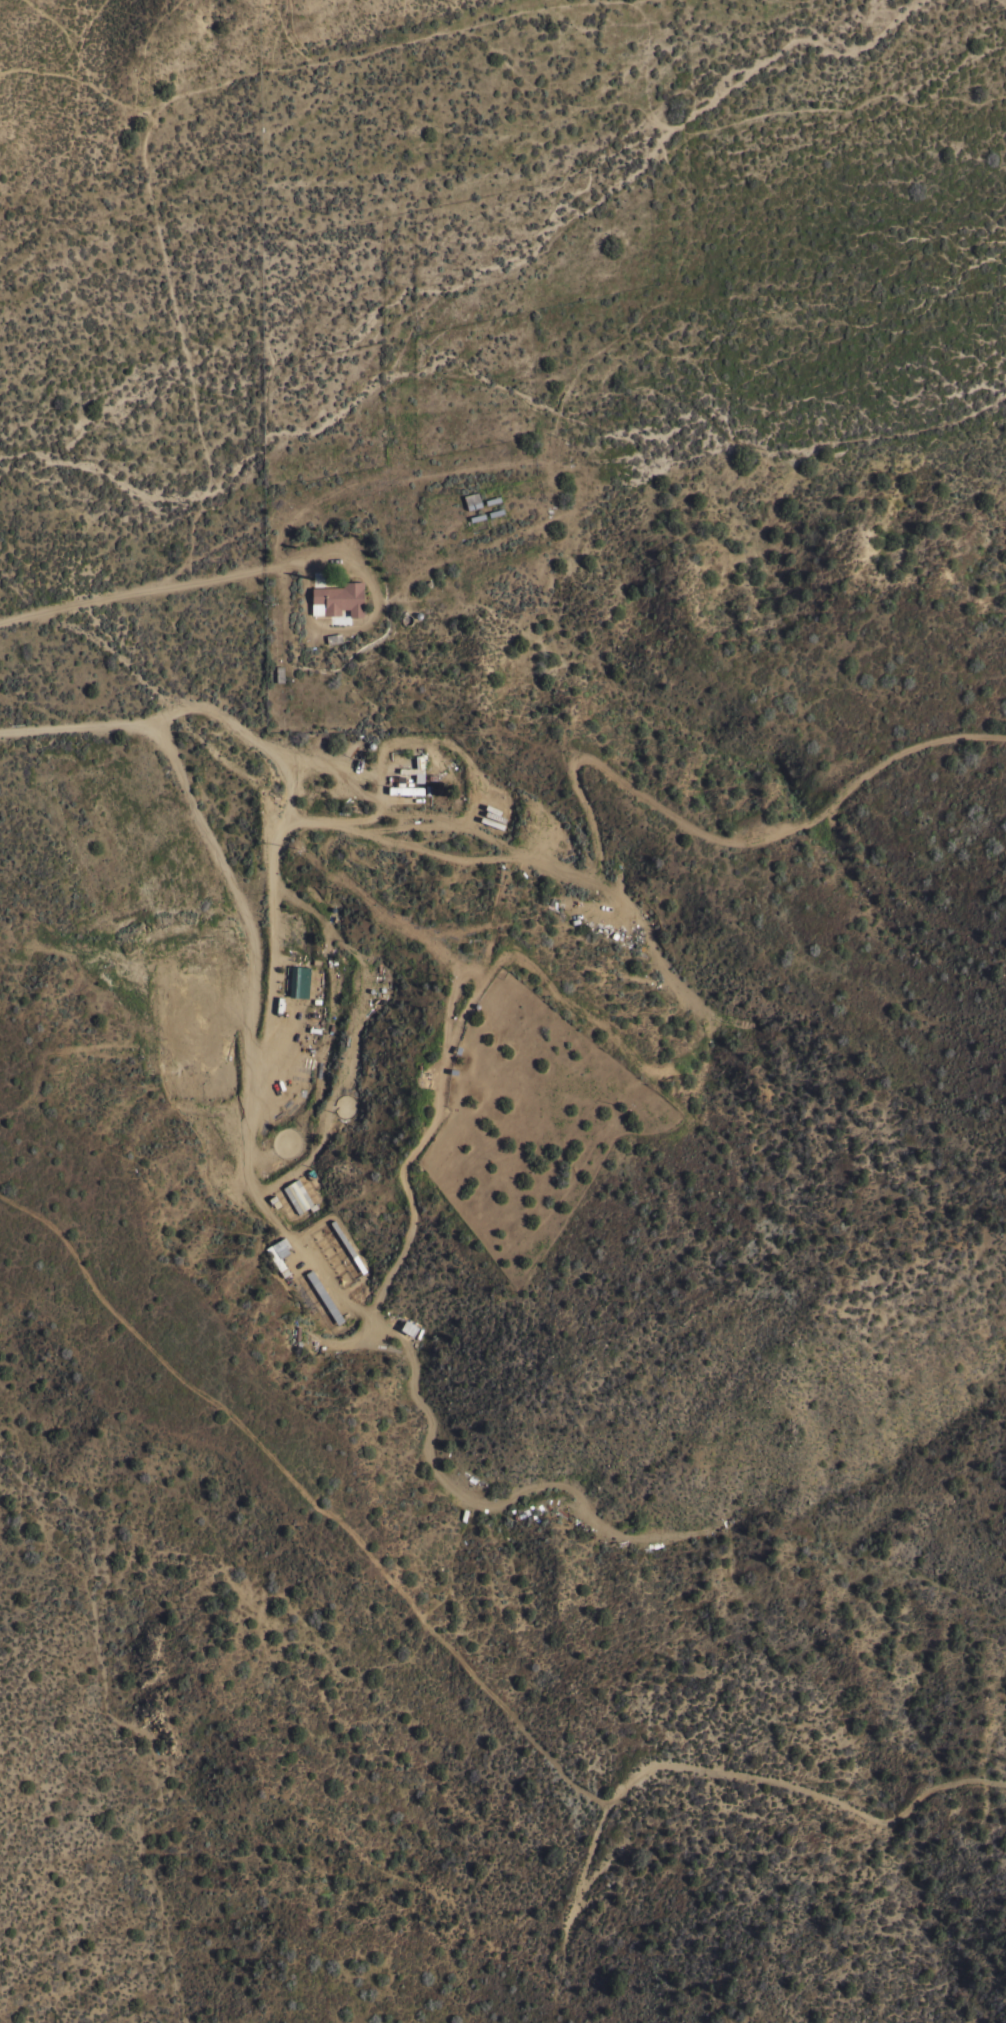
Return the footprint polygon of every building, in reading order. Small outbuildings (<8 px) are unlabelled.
[(463,495),(477,491),(481,505),(474,507),(472,502),(471,503),(473,507),(467,509),(463,495)] [(311,615),(311,587),(342,586),(342,581),(363,581),(363,589),(362,589),(362,604),(363,616),(349,616),(348,608),(340,608),(340,614),(323,615),(311,615)] [(340,632),(341,641),(327,643),(325,635),(340,632)] [(275,665),(282,665),(283,681),(275,682),(275,665)] [(390,792),(390,785),(389,775),(398,775),(399,780),(401,780),(402,785),(421,785),(421,791),(390,792)] [(308,991),(289,990),(290,965),(309,966),(308,991)] [(323,1005),(320,1027),(307,1026),(310,1004),(323,1005)] [(281,1188),(297,1178),(313,1204),(297,1214),(281,1188)] [(366,1271),(362,1274),(329,1222),(333,1220),(366,1271)] [(290,1273),(283,1277),(265,1248),(283,1236),(292,1249),(279,1257),(285,1266),(290,1273)] [(343,1320),(337,1324),(304,1273),(311,1269),(332,1303),(343,1320)]
